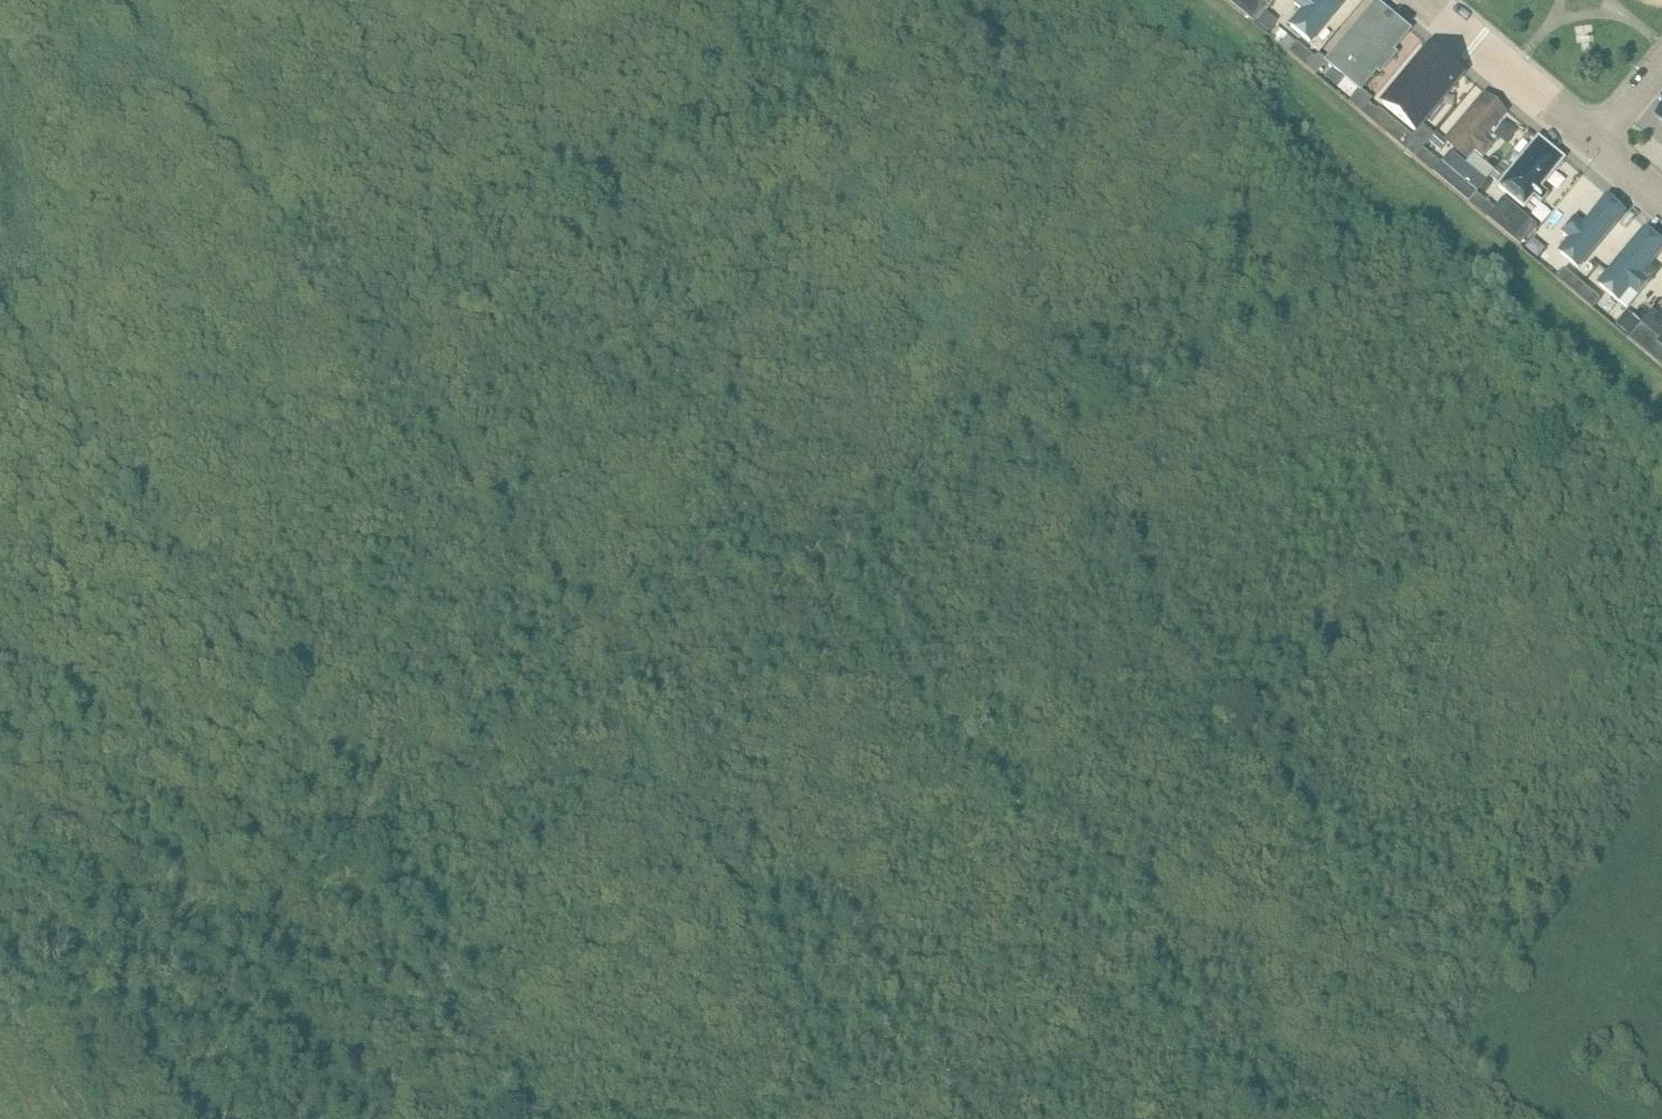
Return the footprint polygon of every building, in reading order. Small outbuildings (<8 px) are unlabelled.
[(1252,24),(1261,14),(1265,8),(1256,0),(1224,0),(1252,24)] [(1301,8),(1289,23),(1310,41),(1345,0),(1295,0),(1293,2),(1301,8)] [(1361,88),(1376,70),(1380,73),(1397,52),(1394,49),(1410,29),(1375,0),(1374,0),(1325,58),(1361,88)] [(1464,75),(1427,44),(1378,103),(1415,134),(1422,125),(1464,75)] [(1313,60),(1296,46),(1289,55),(1306,69),(1307,67),(1313,60)] [(1313,60),(1307,67),(1315,75),(1327,61),(1318,54),(1313,60)] [(1507,110),(1484,91),(1444,139),(1467,158),(1474,149),(1481,156),(1490,145),(1483,139),(1507,110)] [(1368,104),(1360,113),(1407,152),(1408,152),(1416,141),(1412,137),(1380,111),(1378,112),(1368,104)] [(1446,142),(1436,133),(1428,141),(1439,150),(1446,142)] [(1565,159),(1538,136),(1497,185),(1524,208),(1533,197),(1540,188),(1565,159)] [(1422,148),(1414,158),(1433,173),(1441,164),(1422,148)] [(1441,164),(1433,173),(1469,202),(1476,193),(1486,181),(1451,151),(1441,164)] [(1496,209),(1476,193),(1469,202),(1489,218),(1496,209)] [(1575,218),(1564,232),(1571,238),(1559,251),(1581,269),(1628,212),(1607,194),(1582,224),(1575,218)] [(1505,198),(1496,209),(1489,218),(1522,246),(1539,226),(1505,198)] [(1661,252),(1661,240),(1645,226),(1598,282),(1621,301),(1632,288),(1639,294),(1651,280),(1643,274),(1661,252)] [(1537,234),(1526,248),(1538,258),(1549,244),(1537,234)] [(1566,269),(1558,279),(1575,292),(1583,283),(1566,269)] [(1600,297),(1583,283),(1575,292),(1592,306),(1600,297)] [(1617,322),(1615,325),(1629,336),(1641,321),(1628,310),(1624,314),(1617,322)] [(1631,338),(1661,363),(1661,344),(1656,340),(1659,336),(1643,323),(1631,338)]
